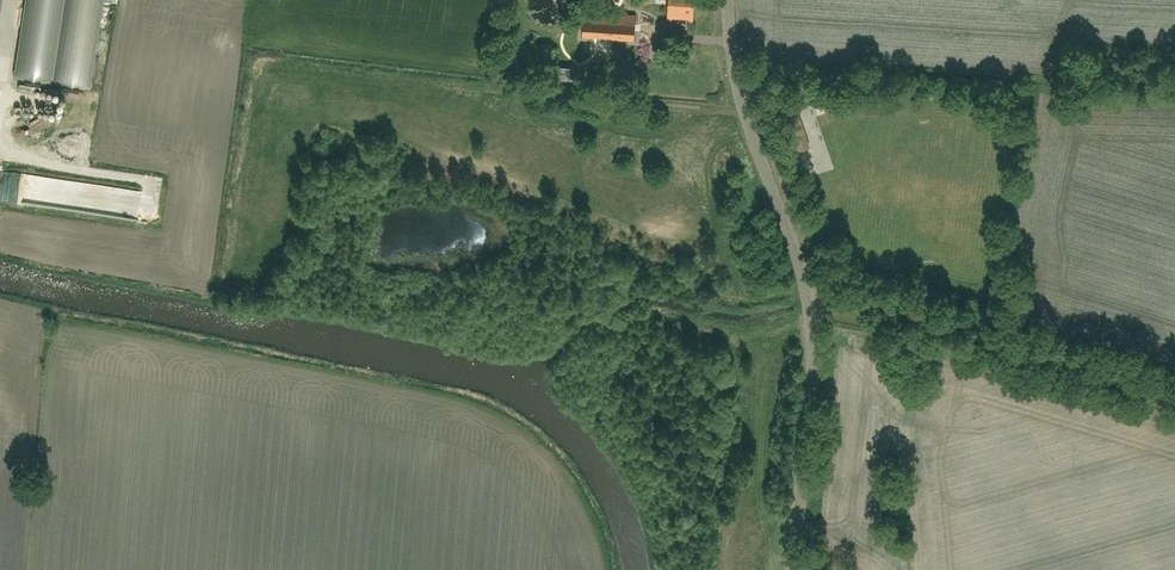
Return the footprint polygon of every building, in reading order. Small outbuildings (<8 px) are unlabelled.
[(14,76),(90,87),(103,0),(25,0),(14,76)] [(667,18),(672,19),(672,16),(689,17),(689,20),(693,20),(695,0),(668,0),(667,18)] [(599,43),(605,43),(604,49),(634,50),(636,14),(584,11),(583,37),(591,38),(590,48),(599,48),(599,43)] [(561,68),(560,78),(584,80),(585,69),(561,68)] [(809,144),(797,109),(786,113),(798,148),(809,144)]
